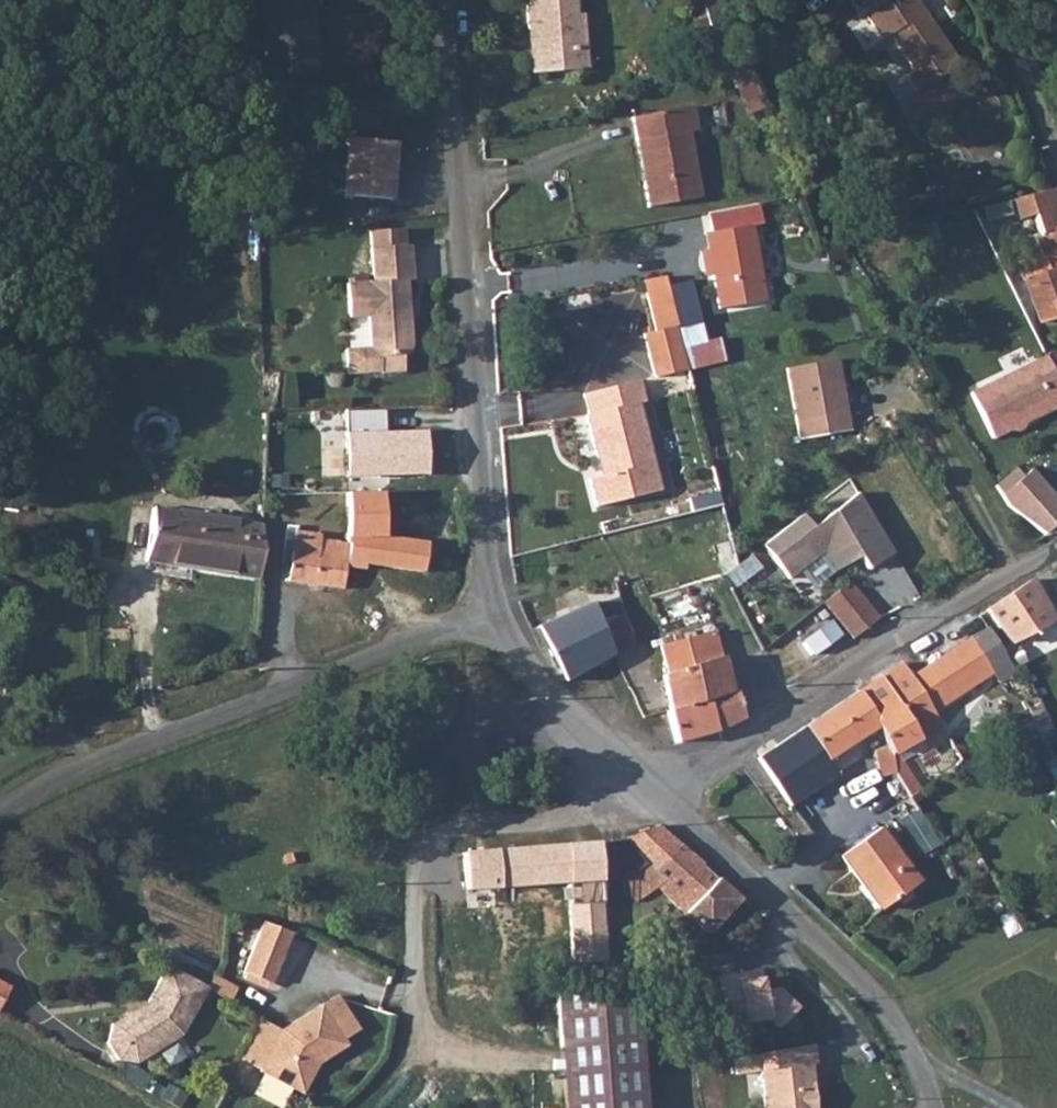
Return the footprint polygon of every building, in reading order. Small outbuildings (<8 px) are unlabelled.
[(570,49),(584,48),(581,15),(576,16),(575,0),(530,0),(531,7),(525,7),(526,30),(535,30),(538,73),(571,71),(570,49)] [(871,19),(886,9),(880,0),(873,0),(863,6),(871,19)] [(918,92),(913,96),(920,109),(913,113),(917,122),(935,111),(937,115),(967,97),(964,93),(951,71),(962,65),(921,0),(880,0),(886,9),(871,19),(885,41),(894,36),(917,72),(908,78),(918,92)] [(692,5),(695,28),(722,25),(719,2),(692,5)] [(538,73),(535,30),(526,30),(529,74),(538,73)] [(584,48),(570,49),(571,71),(585,70),(584,48)] [(769,104),(758,72),(742,78),(752,109),(769,104)] [(691,136),(686,113),(624,127),(630,151),(638,149),(648,192),(640,194),(646,216),(699,203),(683,138),(691,136)] [(346,134),(343,194),(393,198),(398,140),(346,134)] [(648,192),(638,149),(630,151),(640,194),(648,192)] [(1031,215),(1034,222),(1026,225),(1031,240),(1036,238),(1044,260),(1020,270),(1044,326),(1056,320),(1056,204),(1031,215)] [(344,351),(347,375),(403,370),(404,353),(410,348),(404,265),(409,264),(407,227),(366,231),(369,276),(343,279),(348,319),(365,318),(366,346),(344,351)] [(719,259),(713,259),(716,284),(721,318),(767,312),(756,236),(717,241),(719,259)] [(710,242),(713,259),(719,259),(717,241),(710,242)] [(705,261),(709,285),(716,284),(713,259),(705,261)] [(666,284),(644,287),(657,339),(678,334),(666,284)] [(688,376),(719,371),(716,355),(684,360),(688,376)] [(790,377),(800,447),(849,439),(839,369),(790,377)] [(1033,437),(1056,425),(1056,376),(1055,372),(980,410),(1001,454),(1016,446),(1022,450),(1033,445),(1033,437)] [(643,404),(638,384),(583,395),(588,417),(584,418),(597,477),(586,480),(592,509),(657,494),(637,406),(643,404)] [(342,412),(344,478),(425,474),(424,432),(382,433),(381,410),(342,412)] [(1017,461),(991,487),(1040,538),(1056,522),(1056,502),(1017,461)] [(411,516),(411,494),(348,493),(347,515),(411,516)] [(857,560),(865,571),(891,553),(855,495),(811,529),(802,515),(760,548),(800,597),(857,560)] [(242,522),(154,510),(146,563),(237,575),(242,522)] [(242,522),(237,575),(258,578),(262,525),(242,522)] [(725,523),(708,528),(719,570),(736,566),(725,523)] [(321,534),(296,531),(290,580),(343,588),(349,543),(320,539),(321,534)] [(349,543),(343,588),(375,593),(380,555),(382,538),(350,533),(349,543)] [(380,555),(413,560),(406,597),(428,600),(434,545),(382,538),(380,555)] [(406,597),(413,560),(380,555),(375,593),(406,597)] [(989,609),(1011,643),(1033,629),(1056,624),(1056,622),(1032,581),(989,609)] [(852,583),(825,604),(853,639),(880,619),(852,583)] [(602,621),(607,635),(627,627),(616,593),(595,602),(602,621)] [(572,612),(538,628),(567,684),(597,666),(580,630),(572,612)] [(830,620),(798,641),(808,656),(840,635),(830,620)] [(580,630),(597,666),(615,655),(607,635),(602,621),(580,630)] [(607,635),(615,655),(633,648),(627,627),(607,635)] [(968,642),(925,669),(947,702),(989,674),(984,665),(1003,653),(986,630),(968,642)] [(670,714),(706,702),(731,694),(722,661),(711,631),(657,650),(663,678),(659,680),(670,714)] [(875,728),(889,748),(893,755),(918,740),(922,745),(936,737),(929,726),(938,720),(933,712),(911,679),(902,665),(854,697),(875,728)] [(911,679),(933,712),(947,702),(925,669),(911,679)] [(731,694),(706,702),(716,734),(744,718),(736,693),(731,694)] [(875,728),(854,697),(826,716),(847,748),(875,728)] [(677,746),(716,734),(706,702),(670,714),(667,715),(677,746)] [(800,762),(807,773),(847,748),(826,716),(787,742),(800,762)] [(788,771),(791,769),(800,762),(787,742),(773,751),(788,771)] [(897,774),(893,755),(889,748),(875,751),(881,778),(897,774)] [(800,762),(791,769),(798,779),(807,773),(800,762)] [(910,812),(895,824),(919,855),(935,843),(910,812)] [(681,846),(661,828),(628,837),(640,870),(681,846)] [(862,843),(904,895),(919,883),(880,830),(862,843)] [(681,846),(640,870),(628,837),(609,843),(627,894),(637,902),(659,887),(710,936),(742,899),(681,846)] [(574,965),(606,958),(595,842),(591,841),(464,853),(467,891),(569,882),(574,965)] [(841,859),(880,912),(904,895),(862,843),(841,859)] [(294,931),(263,920),(244,971),(275,983),(294,931)] [(208,988),(169,965),(148,1002),(114,1024),(108,1043),(118,1058),(138,1063),(183,1034),(208,988)] [(752,976),(711,982),(719,1037),(738,1034),(737,1028),(761,1025),(770,1034),(790,1014),(771,995),(756,998),(752,976)] [(622,1075),(613,996),(560,1002),(571,1107),(625,1107),(625,1105),(622,1075)] [(301,1096),(316,1067),(347,1048),(320,1007),(281,1031),(262,1068),(259,1074),(301,1096)] [(241,1063),(259,1074),(262,1068),(281,1031),(262,1021),(241,1063)] [(752,1056),(760,1107),(814,1107),(811,1073),(816,1072),(813,1052),(752,1056)] [(650,1102),(647,1073),(622,1075),(625,1105),(650,1102)]
